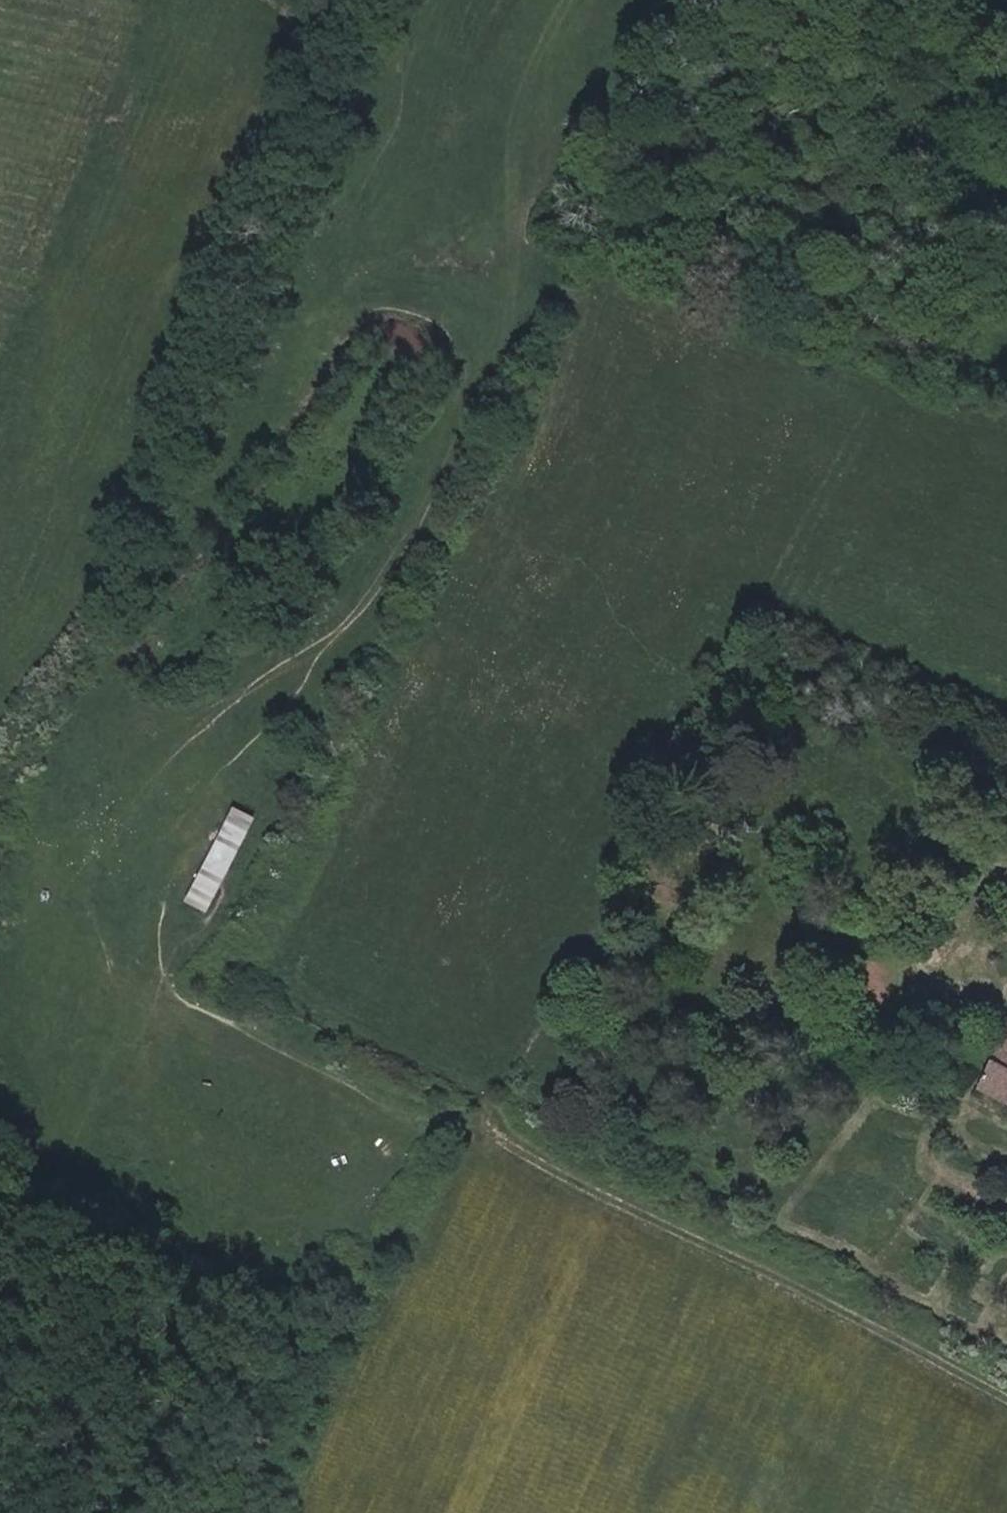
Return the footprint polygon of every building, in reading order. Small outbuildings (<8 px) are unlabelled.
[(230,803),(194,902),(218,911),(253,812),(230,803)] [(981,1078),(1006,1092),(1006,1029),(981,1078)]
